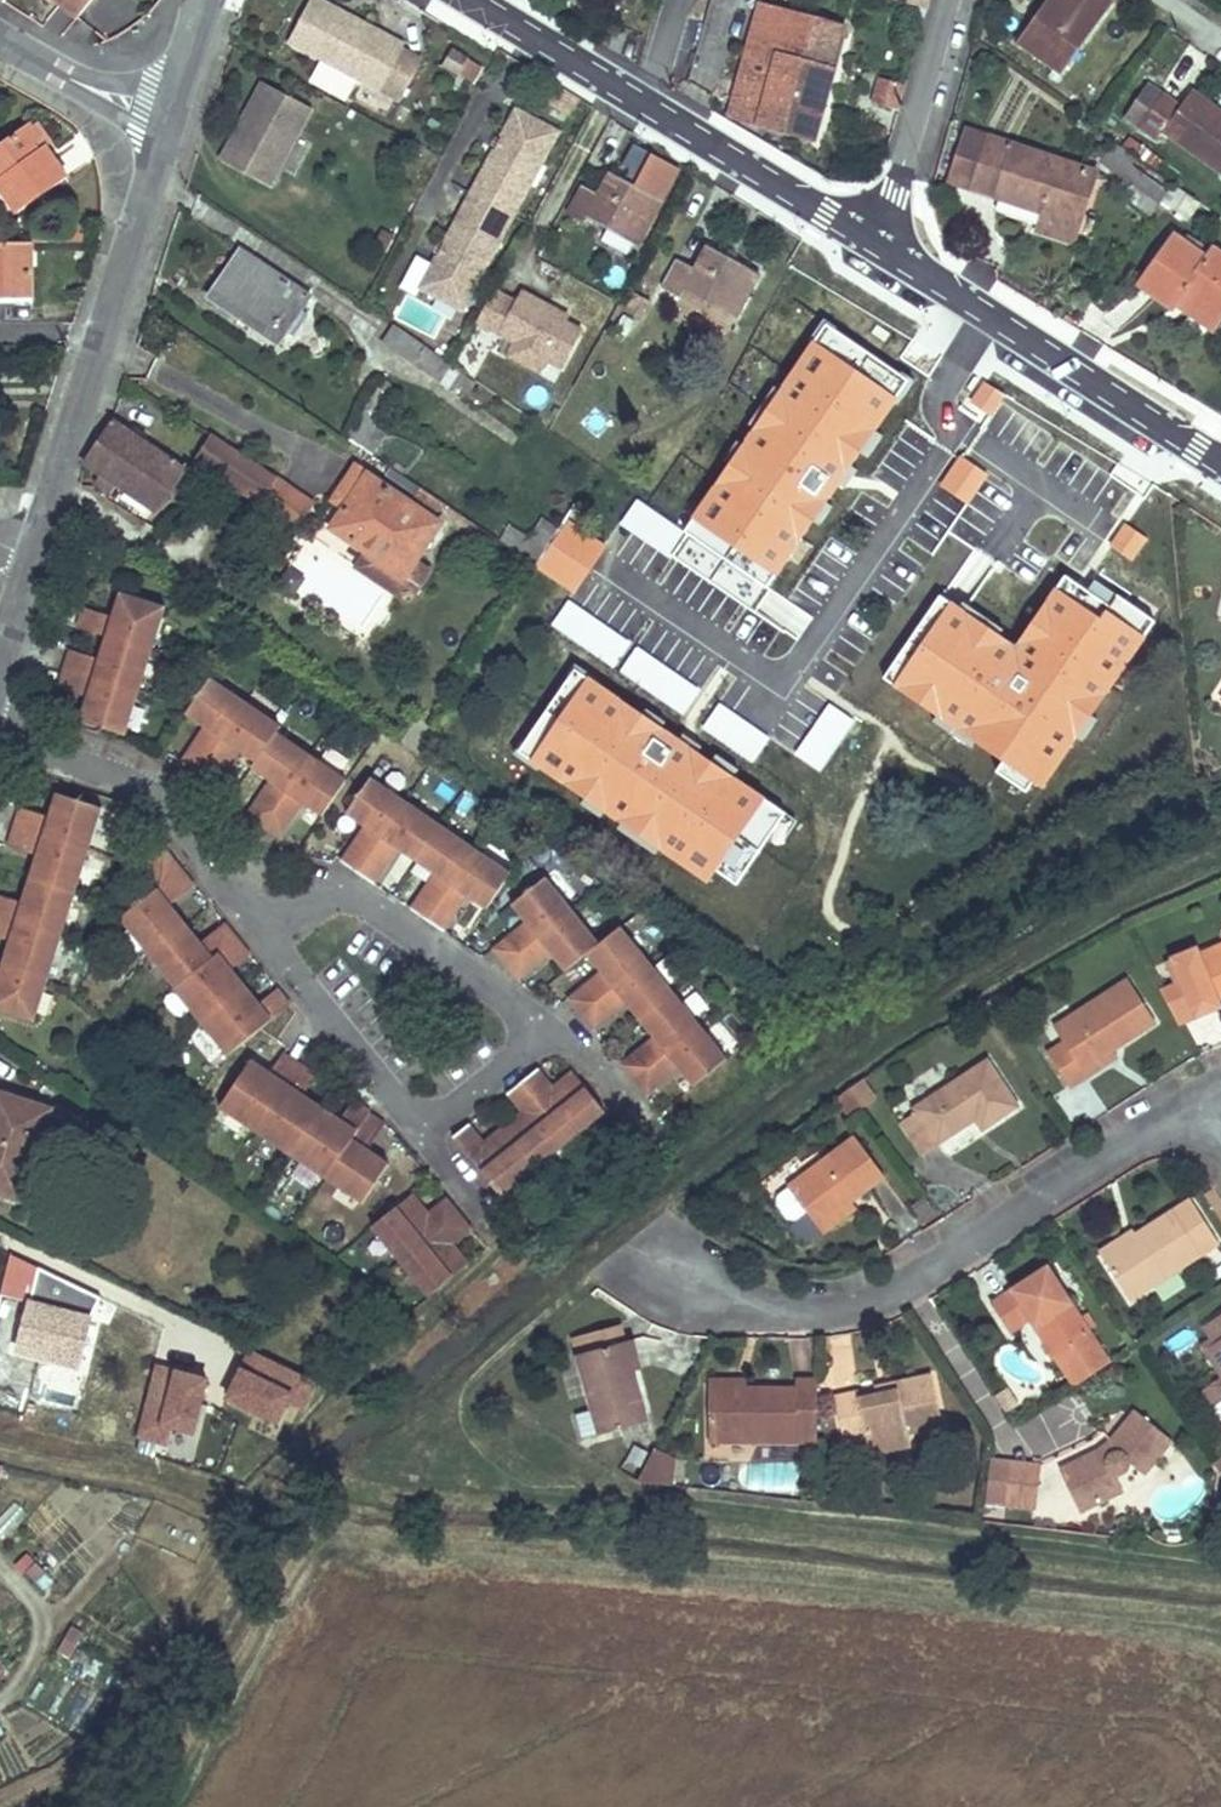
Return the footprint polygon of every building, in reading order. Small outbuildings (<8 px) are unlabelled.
[(77,19),(94,0),(55,0),(77,19)] [(319,0),(312,0),(289,42),(380,91),(405,47),(319,0)] [(1111,4),(1106,0),(1048,0),(1016,45),(1059,75),(1111,4)] [(758,126),(778,55),(775,53),(786,17),(757,9),(746,46),(750,47),(730,118),(758,126)] [(835,69),(845,33),(787,18),(786,17),(775,53),(778,55),(835,70),(835,69)] [(467,60),(451,50),(441,66),(457,76),(467,60)] [(816,142),(835,70),(778,55),(758,126),(816,142)] [(892,110),(901,84),(880,78),(872,103),(892,110)] [(230,143),(221,160),(269,186),(310,107),(262,82),(244,117),(247,119),(233,144),(230,143)] [(1193,93),(1182,108),(1163,94),(1138,128),(1156,142),(1163,133),(1220,175),(1220,113),(1193,93)] [(570,117),(580,100),(572,96),(563,112),(570,117)] [(470,196),(512,219),(556,135),(514,113),(470,196)] [(244,117),(230,143),(233,144),(247,119),(244,117)] [(68,178),(47,149),(41,154),(33,143),(39,139),(28,123),(0,144),(0,222),(3,226),(68,178)] [(877,145),(882,128),(872,125),(867,142),(877,145)] [(47,149),(39,139),(33,143),(41,154),(47,149)] [(1081,220),(1096,175),(989,140),(972,191),(1042,215),(1045,216),(1048,208),(1081,220)] [(1166,191),(1109,151),(1100,163),(1142,192),(1143,192),(1143,193),(1142,194),(1134,205),(1149,216),(1150,215),(1162,198),(1166,192),(1166,191)] [(637,245),(661,201),(610,173),(598,194),(582,185),(566,214),(584,224),(588,217),(637,245)] [(1157,220),(1173,197),(1166,192),(1162,198),(1150,215),(1149,216),(1156,221),(1157,220)] [(461,314),(512,219),(470,196),(419,291),(461,314)] [(1074,241),(1081,220),(1048,208),(1045,216),(1042,215),(1037,230),(1039,231),(1074,243),(1074,241)] [(1213,249),(1206,258),(1173,235),(1139,283),(1171,307),(1176,300),(1182,292),(1191,298),(1216,317),(1220,320),(1220,256),(1213,249)] [(33,242),(0,242),(0,319),(4,319),(4,300),(33,300),(33,242)] [(736,317),(760,274),(707,245),(695,268),(678,259),(661,287),(679,298),(684,289),(736,317)] [(308,296),(241,249),(210,293),(269,333),(291,303),(299,308),(300,309),(308,296)] [(540,256),(528,249),(520,263),(521,264),(533,270),(540,256)] [(559,379),(586,325),(519,292),(516,299),(495,289),(471,335),(559,379)] [(640,319),(651,301),(636,292),(625,310),(640,319)] [(1191,298),(1182,292),(1176,300),(1179,302),(1214,328),(1216,329),(1220,321),(1220,320),(1216,317),(1191,298)] [(279,340),(300,309),(299,308),(291,303),(269,333),(270,334),(278,340),(279,340)] [(455,367),(395,326),(383,342),(403,355),(454,391),(460,384),(470,390),(476,381),(455,367)] [(362,448),(379,423),(364,413),(348,438),(362,448)] [(170,494),(186,470),(142,440),(147,433),(135,424),(129,432),(113,420),(85,463),(101,474),(118,485),(158,511),(170,494)] [(227,480),(242,456),(212,435),(196,459),(227,480)] [(809,516),(761,486),(766,478),(725,451),(692,502),(714,516),(739,531),(780,556),(783,558),(809,516)] [(276,479),(242,456),(227,480),(260,502),(276,479)] [(429,573),(414,561),(439,524),(355,467),(341,489),(352,497),(353,497),(345,508),(331,527),(368,552),(357,567),(358,568),(402,597),(415,594),(429,573)] [(118,485),(101,474),(96,481),(112,492),(118,485)] [(286,485),(276,479),(260,502),(270,509),(286,485)] [(313,503),(286,485),(270,509),(297,527),(313,503)] [(345,508),(353,497),(352,497),(341,489),(334,498),(333,499),(345,508)] [(783,576),(807,538),(817,523),(818,521),(810,517),(809,516),(783,558),(780,556),(739,531),(731,543),(783,576)] [(540,560),(559,529),(549,523),(544,530),(537,525),(529,538),(510,526),(501,540),(500,541),(536,566),(540,560)] [(557,570),(577,538),(560,527),(559,529),(540,560),(557,570)] [(1010,600),(961,568),(965,560),(926,535),(894,585),(915,598),(937,612),(984,641),(1010,600)] [(140,690),(153,647),(167,604),(122,590),(114,613),(85,604),(78,624),(107,634),(100,656),(71,647),(71,648),(59,684),(89,695),(81,719),(126,733),(140,690)] [(983,657),(1005,622),(1017,604),(1010,600),(984,641),(937,612),(937,613),(930,624),(983,657)] [(314,753),(278,729),(282,723),(248,700),(211,675),(191,705),(187,711),(205,724),(211,728),(207,734),(201,730),(181,759),(215,782),(235,753),(229,749),(233,743),(239,747),(256,759),(253,765),(271,777),(277,781),(273,787),(268,783),(246,813),(280,836),(301,807),(295,802),(298,796),(305,800),(323,813),(348,777),(314,753)] [(454,692),(452,677),(441,678),(442,693),(454,692)] [(211,728),(205,724),(201,730),(207,734),(211,728)] [(235,753),(239,747),(233,743),(229,749),(235,753)] [(479,848),(443,824),(409,800),(373,775),(348,812),(366,824),(373,828),(368,834),(362,830),(343,858),(342,860),(376,883),(396,853),(390,849),(394,843),(400,847),(418,859),(436,872),(441,876),(437,881),(432,878),(410,908),(444,931),(466,901),(460,897),(464,891),(470,895),(488,908),(513,871),(479,848)] [(273,787),(277,781),(271,777),(268,783),(273,787)] [(76,890),(89,847),(103,805),(57,790),(50,813),(21,804),(8,843),(38,852),(30,876),(22,899),(0,892),(0,934),(9,937),(3,960),(0,959),(0,1008),(34,1019),(48,976),(62,933),(76,890)] [(301,807),(305,800),(298,796),(295,802),(301,807)] [(368,834),(373,828),(366,824),(362,830),(368,834)] [(396,853),(400,847),(394,843),(390,849),(396,853)] [(246,984),(233,967),(251,953),(225,921),(201,940),(186,921),(172,903),(196,884),(165,845),(165,846),(144,862),(160,883),(120,915),(121,916),(147,949),(175,985),(174,985),(174,987),(175,987),(201,1020),(228,1054),(262,1027),(291,1004),(278,987),(260,1002),(246,984)] [(441,876),(436,872),(432,878),(437,881),(441,876)] [(675,993),(649,959),(623,926),(600,943),(573,909),(548,876),(512,903),(527,921),(531,927),(527,930),(522,925),(493,947),(518,980),(548,958),(543,951),(548,947),(553,954),(566,971),(588,954),(602,971),(606,976),(601,980),(596,975),(567,998),(593,1030),(622,1008),(617,1001),(624,996),(629,1003),(642,1020),(655,1036),(659,1042),(654,1046),(650,1041),(621,1063),(645,1095),(674,1073),(670,1067),(676,1063),(680,1068),(693,1086),(727,1060),(700,1026),(675,993)] [(470,895),(464,891),(460,897),(466,901),(470,895)] [(527,930),(531,927),(527,921),(522,925),(527,930)] [(1199,952),(1197,947),(1168,959),(1177,983),(1160,990),(1179,1024),(1202,1015),(1220,1007),(1218,997),(1220,996),(1220,944),(1199,952)] [(548,958),(553,954),(548,947),(543,951),(548,958)] [(606,976),(602,971),(596,975),(601,980),(606,976)] [(1114,1049),(1156,1022),(1129,980),(1054,1028),(1065,1045),(1050,1055),(1070,1086),(1087,1075),(1084,1069),(1114,1049)] [(629,1003),(624,996),(617,1001),(622,1008),(629,1003)] [(654,1046),(659,1042),(655,1036),(650,1041),(654,1046)] [(1118,1055),(1114,1049),(1084,1069),(1087,1075),(1118,1055)] [(369,1149),(386,1124),(370,1112),(371,1109),(354,1098),(340,1118),(323,1106),(304,1094),(318,1074),(284,1051),(271,1070),(252,1057),(220,1105),(254,1129),(290,1153),(325,1176),(363,1202),(389,1163),(369,1149)] [(982,1128),(1017,1105),(987,1060),(914,1106),(918,1112),(903,1122),(923,1152),(975,1117),(982,1128)] [(680,1068),(676,1063),(670,1067),(674,1073),(680,1068)] [(571,1139),(606,1112),(575,1074),(561,1085),(566,1091),(561,1095),(556,1089),(539,1067),(507,1093),(525,1114),(529,1120),(525,1124),(520,1118),(506,1129),(491,1141),(496,1147),(492,1151),(486,1144),(469,1122),(452,1136),(500,1195),(536,1166),(571,1139)] [(877,1096),(863,1079),(850,1088),(863,1105),(864,1106),(876,1097),(877,1096)] [(561,1095),(566,1091),(561,1085),(556,1089),(561,1095)] [(863,1105),(850,1088),(838,1097),(851,1115),(862,1107),(864,1106),(863,1105)] [(49,1110),(0,1095),(0,1193),(20,1199),(49,1110)] [(529,1120),(525,1114),(520,1118),(525,1124),(529,1120)] [(850,1198),(884,1172),(855,1135),(789,1185),(818,1223),(850,1198)] [(496,1147),(491,1141),(486,1144),(492,1151),(496,1147)] [(1215,1187),(1207,1192),(1206,1193),(1220,1217),(1220,1197),(1215,1187)] [(450,1246),(472,1229),(446,1197),(424,1214),(419,1219),(415,1215),(421,1210),(409,1195),(372,1225),(400,1260),(428,1296),(465,1266),(453,1251),(447,1256),(444,1251),(450,1246)] [(856,1206),(850,1198),(818,1223),(823,1230),(856,1206)] [(1131,1299),(1219,1243),(1191,1200),(1136,1235),(1139,1240),(1107,1260),(1131,1299)] [(419,1219),(424,1214),(421,1210),(415,1215),(419,1219)] [(1139,1240),(1136,1235),(1133,1230),(1100,1251),(1107,1260),(1139,1240)] [(447,1256),(453,1251),(452,1250),(450,1246),(444,1251),(447,1256)] [(1093,1333),(1048,1265),(990,1302),(1009,1330),(1030,1317),(1035,1325),(1043,1320),(1064,1352),(1093,1333)] [(95,1318),(101,1294),(47,1280),(41,1304),(95,1318)] [(15,1359),(81,1377),(97,1320),(30,1303),(15,1359)] [(1207,1324),(1217,1340),(1208,1346),(1220,1366),(1220,1314),(1207,1324)] [(1064,1352),(1043,1320),(1035,1325),(1057,1357),(1064,1352)] [(579,1353),(627,1341),(622,1324),(622,1323),(574,1336),(579,1353)] [(642,1367),(633,1339),(632,1339),(627,1341),(635,1370),(642,1367)] [(649,1421),(635,1370),(627,1341),(579,1353),(601,1434),(649,1421)] [(224,1408),(289,1436),(313,1381),(249,1353),(224,1408)] [(46,1370),(0,1354),(0,1384),(37,1397),(46,1370)] [(139,1439),(198,1448),(209,1377),(149,1368),(139,1439)] [(942,1422),(932,1375),(894,1384),(895,1390),(876,1395),(860,1398),(858,1391),(836,1396),(845,1439),(867,1434),(869,1445),(871,1451),(912,1443),(909,1429),(942,1422)] [(817,1450),(817,1379),(797,1379),(797,1388),(748,1388),(711,1388),(711,1441),(806,1441),(806,1450),(817,1450)] [(748,1388),(748,1380),(712,1380),(711,1388),(748,1388)] [(876,1395),(895,1390),(894,1384),(875,1387),(876,1395)] [(995,1396),(1006,1413),(1018,1405),(1007,1388),(995,1396)] [(1144,1475),(1172,1440),(1137,1411),(1113,1439),(1119,1446),(1110,1449),(1104,1458),(1100,1450),(1061,1469),(1080,1511),(1123,1490),(1116,1475),(1117,1475),(1121,1473),(1125,1471),(1129,1468),(1131,1464),(1144,1475)] [(1035,1433),(1043,1453),(1089,1434),(1081,1414),(1035,1433)] [(869,1445),(867,1434),(845,1439),(847,1450),(869,1445)] [(1104,1458),(1110,1449),(1119,1446),(1113,1439),(1100,1450),(1104,1458)] [(643,1484),(672,1490),(679,1457),(650,1452),(643,1484)] [(1007,1505),(1012,1464),(992,1460),(985,1501),(1007,1505)] [(28,1555),(17,1566),(25,1574),(27,1572),(36,1563),(28,1555)] [(27,1572),(36,1582),(47,1573),(37,1562),(36,1563),(27,1572)] [(72,1627),(59,1650),(71,1657),(85,1634),(72,1627)]
